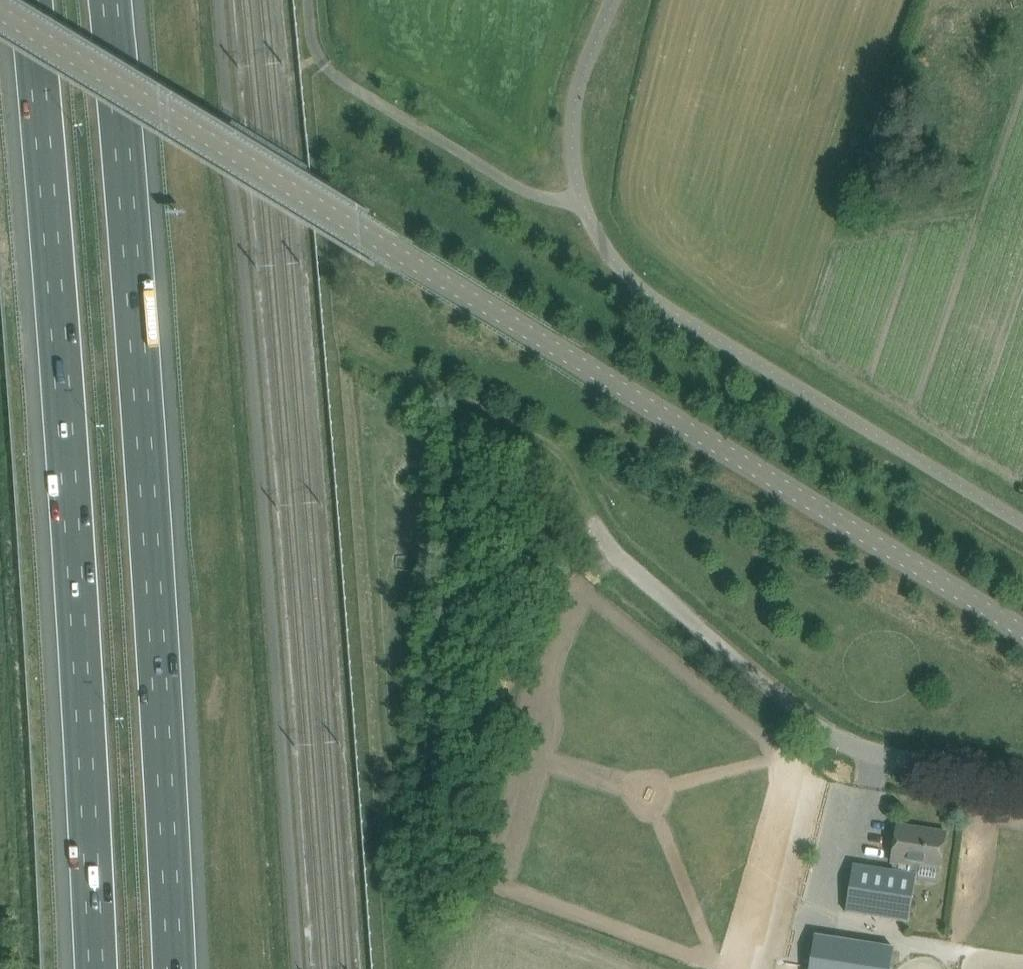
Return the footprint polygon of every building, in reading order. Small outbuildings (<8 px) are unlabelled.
[(850,863),(842,913),(908,923),(915,880),(938,884),(946,833),(898,825),(891,866),(898,867),(897,871),(850,863)] [(894,948),(815,936),(810,968),(891,968),(894,948)]
